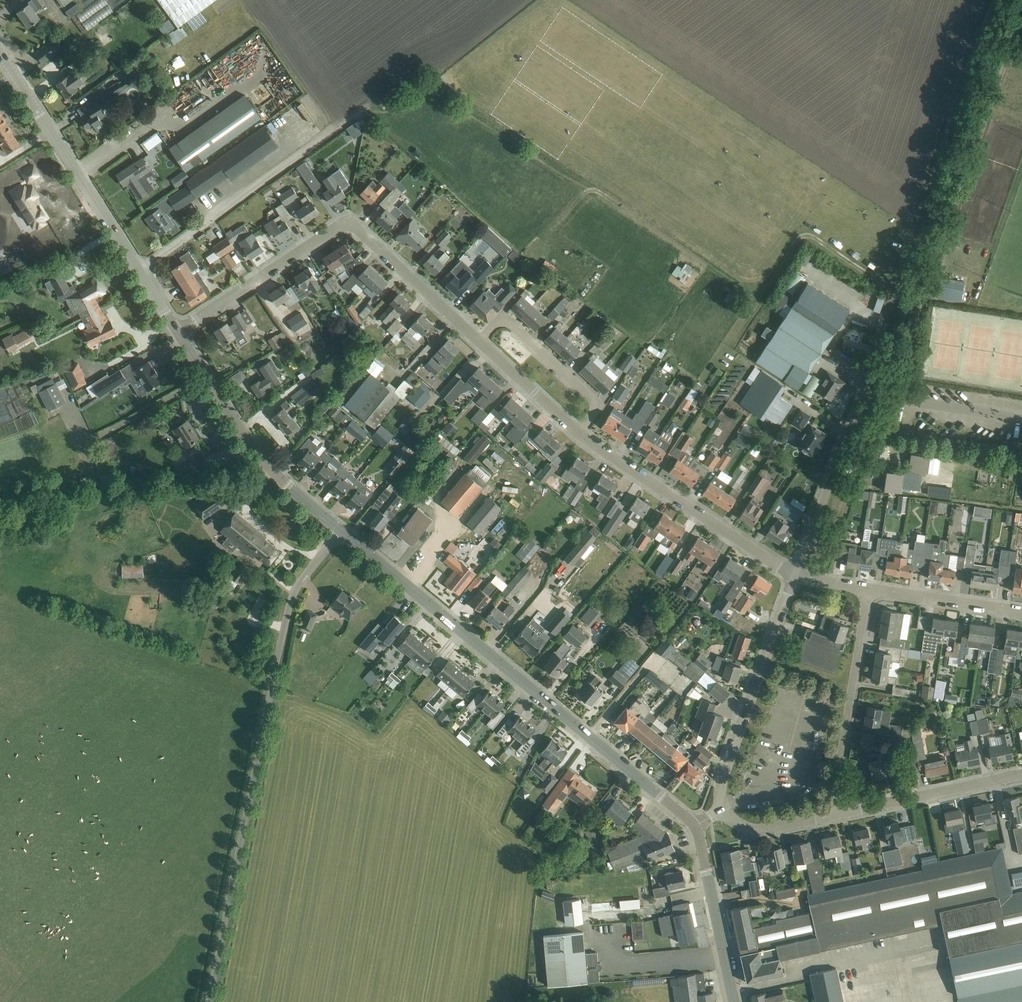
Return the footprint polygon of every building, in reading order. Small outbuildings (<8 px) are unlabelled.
[(19,12),(23,17),(22,17),(29,26),(34,22),(34,23),(36,22),(36,21),(40,18),(35,11),(46,4),(43,0),(35,0),(36,2),(32,5),(31,3),(26,6),(18,12),(19,12)] [(114,11),(106,0),(96,0),(77,16),(89,31),(114,11)] [(217,0),(157,0),(178,28),(217,0)] [(66,11),(71,18),(82,10),(77,3),(66,11)] [(167,17),(158,6),(151,11),(160,22),(167,17)] [(161,34),(174,29),(170,19),(157,24),(161,34)] [(104,25),(94,31),(99,39),(109,33),(104,25)] [(36,53),(43,63),(63,48),(56,38),(36,53)] [(93,40),(80,49),(85,57),(99,48),(93,40)] [(68,75),(57,83),(67,97),(78,89),(77,88),(83,83),(75,71),(68,75)] [(92,91),(97,100),(87,106),(91,113),(81,118),(87,127),(93,123),(97,130),(105,125),(101,119),(107,115),(100,105),(131,85),(127,78),(120,83),(118,81),(107,89),(104,83),(92,91)] [(244,97),(171,149),(185,169),(258,117),(244,97)] [(8,124),(0,110),(0,129),(8,124)] [(344,128),(351,138),(362,131),(354,121),(344,128)] [(8,124),(0,129),(0,141),(7,152),(20,144),(12,132),(13,131),(8,124)] [(188,185),(168,197),(173,204),(175,206),(177,209),(187,203),(197,197),(196,196),(228,174),(231,179),(232,178),(233,179),(279,146),(279,145),(275,141),(270,133),(266,128),(264,125),(204,168),(190,177),(190,178),(186,181),(188,185)] [(143,158),(126,169),(117,175),(124,185),(126,183),(129,187),(131,186),(139,198),(155,188),(148,177),(153,174),(143,158)] [(297,167),(313,190),(321,184),(305,161),(297,167)] [(339,168),(324,179),(331,188),(325,192),(332,203),(346,195),(342,189),(349,184),(350,184),(339,168)] [(184,170),(180,173),(186,181),(190,178),(184,170)] [(392,190),(400,182),(389,172),(381,180),(392,190)] [(373,180),(361,193),(371,202),(385,187),(380,182),(378,184),(373,180)] [(403,185),(400,182),(382,200),(389,206),(402,192),(402,191),(403,190),(401,187),(403,185)] [(26,187),(15,194),(28,215),(31,214),(38,225),(45,221),(43,218),(46,216),(39,205),(37,206),(35,204),(36,203),(33,199),(38,196),(32,186),(27,189),(26,187)] [(262,192),(266,197),(273,191),(270,186),(262,192)] [(279,196),(285,204),(298,196),(293,187),(279,196)] [(319,212),(311,201),(307,195),(301,198),(305,205),(298,210),(305,221),(319,212)] [(151,214),(146,218),(151,225),(153,223),(155,226),(154,226),(155,227),(160,234),(168,228),(174,224),(170,218),(166,213),(171,209),(169,207),(173,204),(168,197),(167,196),(148,210),(151,214)] [(285,221),(291,217),(283,203),(276,207),(280,214),(265,225),(272,236),(276,233),(279,239),(291,230),(285,221)] [(386,209),(377,219),(388,229),(393,224),(393,225),(398,219),(397,218),(403,211),(399,207),(396,205),(396,206),(390,212),(386,208),(386,209)] [(421,225),(414,218),(396,237),(404,243),(407,240),(417,249),(428,238),(418,229),(421,225)] [(231,229),(225,233),(228,237),(231,242),(249,231),(244,224),(233,231),(231,229)] [(452,235),(445,229),(435,240),(442,246),(452,235)] [(207,236),(204,232),(197,236),(200,240),(207,236)] [(251,257),(263,249),(253,233),(251,234),(240,241),(251,257)] [(234,247),(231,242),(228,237),(214,246),(220,256),(234,247)] [(498,251),(504,256),(511,249),(506,243),(498,251)] [(335,250),(347,268),(351,266),(356,270),(364,261),(358,255),(356,258),(352,255),(345,244),(335,250)] [(336,275),(347,268),(335,250),(324,257),(336,275)] [(181,282),(198,271),(201,269),(189,251),(180,257),(184,262),(173,269),(181,282)] [(438,259),(433,254),(424,263),(435,273),(443,264),(450,256),(445,251),(438,259)] [(236,263),(228,253),(222,257),(230,268),(236,263)] [(797,269),(800,270),(806,258),(803,256),(797,269)] [(3,270),(9,266),(5,259),(0,262),(0,266),(3,270)] [(485,259),(472,273),(472,274),(475,277),(481,282),(494,267),(485,259)] [(459,261),(444,278),(448,282),(447,284),(459,295),(467,286),(475,277),(472,274),(472,273),(459,261)] [(684,262),(681,267),(676,264),(671,273),(686,283),(695,269),(684,262)] [(356,283),(363,289),(378,274),(369,265),(356,279),(352,275),(343,285),(349,291),(356,283)] [(298,280),(291,285),(300,299),(314,290),(320,286),(316,279),(316,278),(309,267),(295,276),(298,280)] [(211,291),(198,271),(181,282),(188,293),(186,294),(192,304),(211,291)] [(784,288),(793,293),(804,276),(795,271),(784,288)] [(82,318),(100,307),(95,300),(93,297),(106,289),(98,276),(92,280),(94,283),(78,291),(74,284),(68,287),(61,274),(52,279),(60,294),(58,295),(61,302),(67,299),(71,307),(67,310),(71,316),(79,312),(82,318)] [(378,274),(363,289),(373,298),(387,282),(378,274)] [(335,291),(341,286),(333,275),(327,279),(335,291)] [(951,282),(940,280),(937,297),(948,299),(951,282)] [(785,316),(756,361),(784,379),(798,388),(802,380),(806,383),(813,372),(810,369),(834,333),(833,332),(849,308),(808,281),(791,306),(785,316)] [(517,290),(510,283),(498,297),(505,304),(517,290)] [(291,295),(289,293),(283,284),(270,293),(277,304),(284,300),(288,307),(294,303),(290,296),(291,295)] [(485,290),(470,305),(472,306),(471,308),(474,311),(476,310),(482,316),(490,306),(496,300),(493,297),(495,294),(489,288),(486,291),(485,290)] [(387,329),(394,335),(403,324),(397,318),(410,304),(399,293),(391,302),(393,303),(381,316),(386,321),(389,318),(393,322),(387,329)] [(522,296),(511,308),(519,315),(519,314),(523,318),(523,319),(534,306),(535,306),(532,304),(524,297),(522,295),(522,296)] [(316,308),(310,298),(303,302),(309,313),(310,312),(313,317),(321,310),(318,306),(316,308)] [(559,313),(568,304),(562,298),(554,308),(559,313)] [(369,303),(360,313),(364,318),(374,307),(369,303)] [(547,318),(536,308),(534,306),(523,319),(531,326),(531,325),(535,329),(535,330),(547,318)] [(84,316),(82,318),(87,328),(84,329),(91,343),(115,331),(110,321),(108,321),(100,307),(84,316)] [(287,320),(295,331),(308,322),(307,322),(310,320),(308,316),(307,316),(303,311),(301,312),(301,311),(287,320)] [(227,323),(215,330),(224,343),(228,340),(228,341),(230,340),(231,342),(245,334),(241,329),(247,324),(239,312),(233,317),(236,321),(229,325),(227,323)] [(403,324),(394,335),(390,339),(396,344),(402,337),(412,346),(432,324),(422,314),(413,323),(413,324),(408,329),(403,324)] [(357,324),(349,316),(337,329),(345,337),(357,324)] [(556,328),(545,339),(553,346),(554,346),(558,350),(557,350),(569,338),(567,336),(559,329),(557,327),(556,328)] [(32,338),(28,329),(14,337),(12,333),(3,338),(10,351),(32,338)] [(267,339),(275,350),(283,344),(277,334),(277,333),(267,339)] [(613,338),(607,333),(597,343),(603,349),(613,338)] [(569,338),(557,350),(565,357),(569,360),(569,361),(569,362),(580,349),(570,339),(569,338)] [(448,339),(442,346),(439,349),(440,349),(434,355),(439,360),(445,354),(450,358),(459,349),(448,339)] [(283,344),(286,350),(293,346),(289,340),(283,344)] [(337,351),(328,360),(331,364),(340,354),(337,351)] [(603,370),(601,368),(605,363),(594,353),(589,358),(590,359),(580,371),(587,378),(588,378),(592,381),(591,382),(592,382),(603,370)] [(629,354),(620,367),(627,372),(636,358),(629,354)] [(431,357),(424,365),(435,374),(442,367),(431,357)] [(271,359),(257,369),(264,379),(260,381),(259,379),(251,384),(259,396),(267,391),(265,389),(272,384),(273,387),(281,382),(277,375),(280,373),(271,359)] [(135,370),(129,373),(133,379),(130,381),(140,396),(142,394),(143,395),(147,392),(147,391),(148,390),(151,388),(152,389),(159,385),(158,384),(162,381),(148,361),(135,369),(134,370),(135,370)] [(666,361),(663,366),(673,372),(676,368),(666,361)] [(64,369),(74,389),(87,383),(83,376),(85,375),(78,362),(64,369)] [(603,370),(592,382),(599,389),(600,389),(604,392),(603,393),(604,393),(615,381),(613,379),(617,375),(605,363),(601,368),(603,370)] [(302,372),(305,376),(317,369),(314,366),(309,369),(308,368),(302,372)] [(476,394),(481,388),(490,378),(479,367),(469,377),(470,378),(465,384),(476,394)] [(778,424),(792,404),(778,395),(784,387),(754,368),(746,381),(752,385),(740,403),(763,419),(764,417),(767,419),(765,422),(766,425),(771,429),(775,428),(778,424)] [(120,369),(107,378),(113,387),(126,379),(120,369)] [(821,384),(817,390),(831,399),(837,388),(840,390),(845,382),(827,371),(821,380),(819,383),(821,384)] [(400,396),(371,373),(346,404),(375,428),(380,422),(379,421),(400,396)] [(813,374),(802,391),(810,396),(819,383),(821,380),(813,374)] [(105,375),(92,383),(100,396),(113,387),(107,378),(105,375)] [(649,375),(646,382),(664,391),(668,384),(649,375)] [(502,389),(490,378),(481,388),(485,392),(476,401),(484,408),(502,389)] [(66,401),(56,382),(39,391),(49,410),(66,401)] [(430,395),(417,384),(406,396),(420,407),(430,395)] [(630,390),(621,384),(613,396),(622,402),(630,390)] [(299,406),(311,397),(303,386),(290,396),(299,406)] [(460,393),(453,387),(444,397),(451,403),(460,393)] [(464,387),(452,403),(458,408),(470,391),(464,387)] [(679,405),(687,409),(691,402),(698,392),(692,387),(685,397),(684,397),(679,405)] [(511,419),(521,407),(511,397),(507,402),(502,398),(491,411),(496,415),(500,419),(501,419),(507,423),(511,419)] [(281,404),(283,407),(273,417),(290,436),(301,427),(287,411),(292,407),(286,400),(281,404)] [(634,415),(632,419),(636,421),(637,419),(643,423),(648,415),(655,405),(649,401),(646,400),(638,413),(636,412),(634,415)] [(335,405),(328,412),(336,420),(342,412),(335,405)] [(521,407),(511,419),(516,424),(506,435),(516,443),(532,424),(528,420),(532,416),(521,407)] [(609,413),(601,426),(613,433),(625,414),(614,407),(610,414),(609,413)] [(472,419),(478,425),(481,422),(485,417),(487,415),(481,409),(472,419)] [(810,415),(801,409),(792,423),(801,429),(803,426),(807,429),(796,445),(804,450),(803,451),(809,455),(810,454),(812,455),(817,447),(819,449),(823,442),(821,441),(826,434),(806,421),(810,415)] [(659,413),(653,410),(646,422),(652,425),(657,416),(659,413)] [(481,422),(478,425),(486,432),(490,427),(487,425),(496,415),(491,411),(488,414),(487,415),(485,417),(481,422)] [(625,414),(613,433),(624,440),(629,432),(631,428),(632,428),(631,428),(636,421),(632,419),(631,418),(625,414)] [(710,417),(707,423),(712,426),(716,421),(710,417)] [(187,420),(173,429),(185,447),(199,439),(187,420)] [(411,428),(403,421),(398,428),(406,435),(411,428)] [(751,438),(755,432),(744,425),(740,431),(751,438)] [(539,449),(547,440),(552,436),(544,428),(543,427),(538,432),(536,429),(530,436),(526,433),(521,439),(524,442),(528,438),(539,449)] [(641,440),(635,448),(647,455),(655,443),(649,439),(653,432),(654,431),(649,428),(649,429),(644,436),(641,440)] [(715,465),(729,445),(737,433),(730,428),(714,453),(712,451),(704,462),(712,468),(714,465),(715,465)] [(739,432),(734,438),(747,448),(751,442),(739,432)] [(464,457),(471,464),(491,440),(483,433),(480,437),(478,435),(473,440),(476,442),(464,457)] [(693,437),(687,433),(678,446),(684,450),(693,437)] [(647,456),(646,457),(651,461),(653,459),(658,463),(663,454),(665,451),(666,450),(665,450),(669,443),(670,442),(660,435),(655,443),(647,455),(647,456)] [(443,436),(437,444),(448,452),(450,450),(451,452),(456,446),(443,436)] [(547,440),(539,449),(552,461),(560,452),(557,448),(561,444),(560,443),(559,443),(552,436),(547,440)] [(296,454),(301,458),(298,462),(308,471),(317,461),(325,451),(326,450),(326,447),(322,444),(320,444),(318,446),(309,437),(293,455),(294,456),(296,454)] [(508,451),(511,448),(505,443),(502,447),(508,451)] [(888,456),(888,443),(876,443),(875,455),(888,456)] [(733,448),(729,445),(715,465),(722,470),(731,457),(729,455),(733,448)] [(756,457),(762,448),(755,445),(750,453),(756,457)] [(332,457),(325,451),(317,461),(322,465),(314,476),(324,485),(333,474),(341,464),(342,463),(341,462),(342,462),(334,455),(332,457)] [(670,470),(681,478),(689,465),(683,462),(688,455),(682,452),(678,458),(670,470)] [(927,473),(930,454),(929,454),(929,455),(912,453),(912,452),(911,452),(908,470),(903,473),(885,471),(885,472),(886,472),(884,489),(883,489),(882,490),(901,493),(901,487),(920,490),(922,472),(927,473)] [(484,456),(481,459),(492,471),(496,467),(484,456)] [(582,477),(584,474),(590,465),(577,457),(570,468),(567,466),(561,476),(568,481),(570,478),(577,483),(581,476),(582,477)] [(689,465),(681,478),(692,485),(700,473),(706,477),(711,470),(698,462),(695,457),(689,465)] [(206,474),(203,458),(174,464),(177,479),(206,474)] [(395,458),(386,469),(393,475),(402,464),(395,458)] [(545,482),(555,468),(548,462),(537,476),(545,482)] [(749,468),(741,463),(732,478),(739,482),(749,468)] [(341,464),(333,474),(338,479),(330,489),(341,498),(349,488),(357,478),(341,464)] [(517,466),(493,480),(497,486),(520,472),(517,466)] [(471,467),(466,473),(482,486),(486,481),(471,467)] [(482,486),(466,473),(466,472),(441,501),(457,515),(482,486)] [(596,473),(591,481),(596,484),(601,476),(596,473)] [(607,522),(610,518),(621,502),(612,496),(611,496),(608,494),(616,483),(609,479),(610,478),(602,473),(601,476),(596,484),(594,486),(602,491),(597,499),(600,501),(596,507),(600,510),(599,513),(600,513),(598,516),(607,522)] [(767,478),(759,473),(748,490),(756,495),(767,478)] [(716,500),(723,489),(727,483),(715,475),(710,481),(703,492),(716,500)] [(357,478),(349,488),(354,492),(346,503),(357,512),(372,493),(372,490),(357,478)] [(434,482),(421,498),(426,502),(439,486),(434,482)] [(390,483),(387,487),(386,487),(380,495),(386,501),(379,509),(369,521),(380,530),(389,518),(391,519),(399,510),(394,506),(402,496),(395,491),(397,488),(390,483)] [(928,494),(949,497),(951,488),(929,485),(928,494)] [(219,488),(211,493),(195,505),(204,518),(220,507),(228,501),(219,488)] [(730,494),(723,489),(716,500),(729,509),(736,498),(735,497),(739,491),(734,488),(730,494)] [(858,500),(876,500),(876,490),(858,490),(858,500)] [(897,510),(905,511),(907,496),(899,495),(897,510)] [(637,496),(631,505),(630,507),(631,508),(627,514),(638,522),(643,515),(650,505),(637,496)] [(489,497),(467,522),(479,533),(483,528),(488,532),(502,515),(498,511),(501,507),(489,497)] [(747,506),(747,505),(740,516),(749,522),(748,523),(751,525),(752,524),(752,525),(764,507),(757,503),(758,501),(753,498),(747,506)] [(790,502),(785,510),(782,514),(795,523),(803,511),(790,502)] [(975,506),(973,514),(990,517),(991,508),(975,506)] [(431,519),(424,513),(418,508),(403,526),(401,527),(402,528),(398,533),(412,544),(431,519)] [(512,522),(518,511),(512,508),(507,519),(512,522)] [(236,512),(229,519),(221,530),(253,557),(256,554),(268,564),(279,550),(265,538),(266,536),(236,512)] [(654,526),(648,522),(642,531),(651,537),(652,535),(655,537),(660,530),(665,534),(674,521),(663,513),(654,526)] [(612,515),(610,518),(607,522),(608,523),(603,531),(609,536),(620,520),(612,515)] [(788,525),(780,519),(778,518),(774,525),(772,524),(766,534),(779,542),(780,540),(785,543),(789,536),(783,532),(788,525)] [(665,534),(660,541),(671,548),(676,541),(685,528),(674,521),(665,534)] [(512,522),(498,536),(503,541),(517,526),(512,522)] [(590,543),(596,537),(600,531),(594,525),(565,558),(572,564),(580,555),(590,543)] [(651,537),(642,531),(634,544),(642,549),(651,537)] [(700,557),(709,544),(698,536),(689,549),(690,550),(685,557),(690,560),(695,553),(700,557)] [(874,541),(862,539),(861,547),(858,567),(863,567),(862,569),(869,570),(869,569),(870,569),(872,554),(879,555),(882,537),(874,536),(874,541)] [(515,554),(522,559),(536,543),(529,537),(515,554)] [(890,539),(882,537),(879,555),(888,556),(890,544),(889,544),(890,539)] [(451,553),(457,546),(450,540),(444,547),(451,553)] [(913,560),(921,562),(924,541),(915,540),(914,549),(908,548),(909,543),(903,542),(898,573),(911,575),(913,560)] [(885,571),(898,573),(903,542),(896,541),(894,561),(887,560),(885,571)] [(924,541),(921,562),(930,563),(928,578),(940,579),(944,553),(941,553),(941,547),(932,546),(933,543),(924,541)] [(858,567),(861,547),(857,546),(857,543),(850,542),(850,543),(842,542),(840,556),(847,557),(846,565),(847,565),(858,567)] [(590,543),(580,555),(584,559),(594,547),(590,543)] [(965,562),(974,564),(977,545),(968,543),(966,556),(965,562)] [(720,551),(709,544),(700,557),(706,561),(702,568),(706,571),(711,564),(720,551)] [(999,563),(1007,564),(1009,550),(1001,549),(999,563)] [(1009,550),(1007,564),(1015,566),(1017,551),(1009,550)] [(966,556),(944,553),(940,579),(953,581),(955,567),(964,569),(965,562),(966,556)] [(461,563),(450,554),(444,560),(444,561),(445,561),(456,570),(445,582),(459,593),(475,573),(462,562),(461,563)] [(667,555),(656,570),(662,575),(673,558),(667,555)] [(677,556),(668,569),(676,574),(684,561),(677,556)] [(730,558),(724,566),(722,570),(725,572),(721,578),(727,582),(732,576),(736,579),(744,567),(730,558)] [(252,569),(244,563),(241,560),(229,575),(240,584),(252,569)] [(143,563),(122,564),(123,578),(144,577),(143,563)] [(983,586),(986,566),(974,564),(973,570),(972,570),(970,584),(983,586)] [(998,568),(986,566),(983,586),(995,588),(998,574),(997,573),(998,568)] [(1021,592),(1021,567),(1020,578),(1014,578),(1012,590),(1021,592)] [(508,584),(505,587),(514,595),(529,577),(528,577),(520,570),(508,584)] [(771,584),(751,572),(745,582),(751,586),(751,587),(756,590),(753,594),(761,599),(771,584)] [(496,575),(491,581),(498,587),(502,590),(507,584),(496,575)] [(480,589),(476,594),(469,602),(480,611),(491,597),(490,597),(498,587),(491,581),(490,580),(482,590),(480,589)] [(731,588),(724,597),(732,602),(738,592),(731,588)] [(353,599),(342,590),(332,602),(343,611),(342,613),(349,619),(362,603),(355,597),(353,599)] [(744,614),(753,600),(743,593),(739,600),(737,598),(733,605),(735,606),(734,607),(744,614)] [(732,602),(724,597),(718,607),(725,611),(732,602)] [(495,605),(493,608),(486,616),(499,627),(508,616),(514,609),(509,604),(502,611),(495,605)] [(591,606),(581,618),(590,626),(600,613),(591,606)] [(567,608),(563,611),(561,609),(546,626),(556,634),(570,617),(573,613),(567,608)] [(883,609),(881,623),(902,626),(904,613),(898,612),(883,609)] [(308,610),(301,627),(310,630),(317,614),(308,610)] [(839,617),(826,613),(821,626),(820,626),(819,626),(829,630),(827,635),(842,641),(848,625),(838,621),(840,617),(839,616),(839,617)] [(925,629),(925,628),(927,616),(919,615),(917,628),(925,629)] [(394,616),(388,623),(384,628),(378,622),(360,644),(370,652),(378,643),(384,648),(389,642),(393,637),(394,637),(404,624),(394,616)] [(942,641),(942,640),(946,619),(933,617),(931,629),(925,628),(925,629),(921,651),(934,653),(936,640),(942,641)] [(530,620),(515,638),(526,648),(525,649),(533,655),(549,636),(543,631),(545,628),(533,618),(530,620)] [(942,640),(954,642),(955,641),(958,621),(946,619),(942,640)] [(983,624),(970,622),(967,643),(970,644),(969,646),(979,647),(980,639),(983,624)] [(902,626),(881,623),(879,635),(892,637),(890,646),(891,646),(909,649),(910,639),(900,637),(902,626)] [(983,624),(980,639),(979,647),(979,648),(987,649),(988,645),(992,645),(995,626),(983,624)] [(586,636),(572,625),(564,634),(577,646),(586,636)] [(827,635),(806,628),(804,636),(806,636),(798,657),(799,657),(798,659),(832,671),(833,669),(834,669),(841,649),(843,650),(846,642),(842,641),(827,635)] [(1017,645),(1019,630),(1007,628),(1004,647),(1008,648),(1007,654),(1016,655),(1018,645),(1017,645)] [(412,657),(423,643),(410,632),(398,646),(412,657)] [(743,658),(748,645),(750,637),(739,634),(732,654),(743,658)] [(656,649),(658,650),(663,644),(668,648),(664,653),(674,661),(682,652),(665,638),(656,649)] [(955,641),(954,642),(953,651),(946,650),(945,655),(958,657),(961,642),(955,641)] [(555,652),(555,651),(549,658),(550,659),(545,666),(556,676),(567,662),(563,658),(571,648),(563,642),(555,652)] [(970,644),(967,643),(961,642),(957,665),(964,666),(966,653),(968,654),(969,646),(970,644)] [(423,643),(412,657),(425,668),(437,654),(423,643)] [(877,651),(874,665),(888,668),(888,667),(898,669),(900,655),(908,657),(909,649),(891,646),(890,653),(877,651)] [(987,671),(994,672),(998,648),(991,647),(987,671)] [(1004,649),(998,648),(994,672),(1001,673),(1004,649)] [(682,652),(674,661),(684,670),(692,660),(687,656),(682,652)] [(699,666),(705,671),(711,663),(711,661),(701,652),(695,658),(689,654),(687,656),(692,660),(698,666),(699,666)] [(712,657),(711,661),(711,663),(717,665),(715,669),(724,672),(722,677),(735,681),(740,666),(728,662),(728,663),(712,657)] [(630,658),(625,665),(618,672),(616,670),(610,678),(621,688),(639,665),(630,658)] [(450,685),(462,671),(448,660),(436,674),(450,685)] [(698,666),(692,660),(684,670),(683,672),(689,677),(698,666)] [(896,683),(897,676),(887,675),(888,668),(874,665),(872,679),(896,683)] [(705,671),(699,666),(689,677),(696,683),(705,671)] [(648,670),(643,676),(656,685),(660,678),(648,670)] [(462,671),(450,685),(463,696),(475,682),(462,671)] [(371,684),(376,678),(368,672),(363,678),(371,684)] [(603,690),(598,685),(602,681),(595,676),(590,682),(579,695),(590,704),(595,698),(596,699),(602,692),(601,692),(603,690)] [(945,681),(937,679),(933,699),(942,701),(945,681)] [(710,692),(722,702),(729,693),(730,693),(718,682),(710,692)] [(933,699),(934,686),(923,685),(921,697),(933,699)] [(914,697),(915,690),(893,686),(892,694),(914,697)] [(478,705),(485,711),(497,697),(489,690),(484,696),(478,692),(466,706),(473,711),(478,705)] [(651,708),(638,696),(628,708),(626,706),(614,721),(626,731),(628,728),(641,713),(644,716),(651,708)] [(505,703),(497,697),(485,711),(492,717),(487,723),(493,729),(505,714),(500,710),(505,703)] [(999,705),(1000,698),(992,697),(991,704),(999,705)] [(711,712),(715,704),(702,699),(696,716),(704,719),(699,732),(709,736),(711,737),(711,736),(715,738),(723,716),(711,712)] [(889,710),(877,708),(867,706),(865,722),(884,726),(885,718),(888,718),(889,710)] [(975,710),(977,720),(980,734),(990,732),(987,717),(985,718),(985,713),(983,714),(982,709),(975,710)] [(443,721),(448,715),(443,710),(437,717),(443,721)] [(657,718),(649,711),(644,716),(641,713),(628,728),(640,738),(657,718)] [(509,730),(516,736),(528,722),(519,716),(514,722),(509,717),(497,732),(503,737),(509,730)] [(980,734),(977,720),(970,721),(973,735),(980,734)] [(528,722),(516,736),(523,742),(517,749),(524,754),(536,740),(531,735),(536,729),(528,722)] [(664,732),(653,722),(640,738),(651,747),(664,732)] [(672,723),(667,729),(671,732),(675,726),(672,723)] [(911,729),(903,728),(889,726),(888,734),(901,736),(901,735),(910,737),(911,729)] [(912,733),(912,736),(919,768),(925,767),(927,775),(934,774),(934,772),(947,769),(945,762),(946,761),(946,760),(945,760),(944,756),(925,760),(919,730),(914,731),(912,733)] [(664,732),(651,747),(666,760),(679,744),(664,732)] [(875,735),(862,733),(861,740),(874,742),(875,735)] [(1011,743),(1009,734),(1009,733),(1001,734),(1003,745),(990,748),(992,760),(1003,758),(1003,759),(1012,757),(1009,744),(1011,743)] [(552,738),(546,746),(541,752),(546,756),(539,764),(546,770),(553,762),(556,764),(567,751),(552,738)] [(964,743),(954,745),(956,756),(959,766),(967,764),(971,763),(972,766),(980,764),(978,754),(976,747),(973,748),(971,739),(964,741),(964,743)] [(666,760),(677,769),(687,758),(690,754),(679,744),(666,760)] [(687,758),(677,769),(675,773),(682,779),(684,776),(692,783),(693,783),(697,786),(701,780),(697,777),(704,770),(701,768),(705,764),(707,764),(709,761),(709,759),(700,752),(692,762),(687,758)] [(881,752),(878,753),(868,755),(873,778),(886,775),(881,752)] [(543,780),(539,785),(547,792),(558,779),(550,772),(543,780)] [(570,783),(562,778),(543,804),(553,811),(570,788),(588,801),(595,791),(575,777),(570,783)] [(610,793),(602,802),(602,805),(602,819),(607,813),(621,824),(631,812),(629,810),(630,808),(617,797),(616,798),(610,793)] [(1004,799),(1007,815),(1011,814),(1012,821),(1021,819),(1021,804),(1018,804),(1017,796),(1004,799)] [(975,805),(974,806),(977,822),(984,821),(985,825),(998,822),(996,813),(991,814),(989,802),(981,804),(981,802),(974,803),(975,805)] [(947,823),(944,823),(946,832),(962,829),(960,821),(962,820),(960,809),(945,812),(947,823)] [(642,813),(636,821),(633,825),(644,834),(607,849),(615,870),(634,862),(637,871),(650,865),(648,860),(674,849),(667,832),(665,833),(642,813)] [(898,822),(884,824),(886,836),(887,836),(888,844),(906,840),(903,826),(899,827),(898,822)] [(870,840),(869,838),(867,828),(854,831),(856,843),(858,842),(859,848),(866,847),(865,841),(870,840)] [(584,852),(583,829),(574,829),(575,848),(578,848),(578,853),(584,852)] [(976,852),(985,850),(984,841),(987,840),(986,831),(972,834),(973,843),(975,843),(976,852)] [(842,854),(838,834),(822,838),(826,855),(834,853),(836,862),(840,861),(842,870),(852,868),(849,853),(842,854)] [(965,837),(955,840),(958,853),(968,851),(965,837)] [(804,842),(792,844),(796,862),(798,870),(807,868),(811,883),(823,881),(818,857),(812,858),(809,841),(807,841),(807,842),(804,842)] [(562,846),(555,851),(558,854),(564,849),(562,846)] [(731,908),(733,917),(734,925),(735,930),(732,931),(733,935),(736,935),(739,947),(739,948),(740,951),(740,953),(746,982),(756,980),(782,974),(779,959),(820,950),(942,923),(949,955),(959,1001),(1021,1001),(1021,891),(1013,893),(1003,847),(1002,846),(997,848),(985,850),(976,852),(921,864),(922,869),(825,890),(823,881),(811,883),(813,893),(807,894),(810,912),(794,915),(784,917),(776,919),(776,923),(770,925),(753,928),(748,905),(740,906),(731,908)] [(721,852),(724,865),(741,861),(740,859),(750,857),(748,847),(739,849),(739,848),(721,852)] [(768,855),(751,859),(752,862),(753,862),(756,877),(762,876),(761,868),(770,867),(784,864),(780,847),(767,850),(768,855)] [(882,851),(886,867),(903,863),(899,847),(882,851)] [(854,874),(862,872),(860,856),(851,858),(854,874)] [(741,861),(724,865),(727,882),(744,878),(741,864),(752,862),(751,859),(751,857),(750,857),(740,859),(741,861)] [(673,871),(665,872),(665,874),(658,875),(661,886),(653,888),(655,897),(670,894),(668,888),(685,884),(682,871),(673,872),(673,871)] [(1011,873),(1014,886),(1021,884),(1021,871),(1011,873)] [(750,888),(746,889),(748,894),(747,894),(748,896),(759,894),(757,879),(749,880),(750,888)] [(774,898),(796,895),(795,887),(773,890),(774,898)] [(580,898),(564,900),(566,924),(582,922),(580,898)] [(639,898),(619,900),(620,909),(640,907),(639,898)] [(697,939),(688,902),(672,906),(673,914),(658,917),(662,936),(678,933),(680,942),(697,939)] [(642,921),(631,922),(632,930),(642,929),(642,921)] [(585,953),(583,931),(543,935),(548,985),(600,981),(599,970),(601,970),(600,962),(598,962),(597,951),(585,953)] [(810,973),(816,1001),(842,1001),(835,968),(810,973)] [(693,973),(678,975),(679,977),(670,978),(671,984),(673,983),(675,1001),(714,1001),(713,992),(706,993),(703,972),(693,973)] [(783,989),(765,994),(764,992),(749,995),(751,1001),(772,1001),(786,999),(783,989)]
